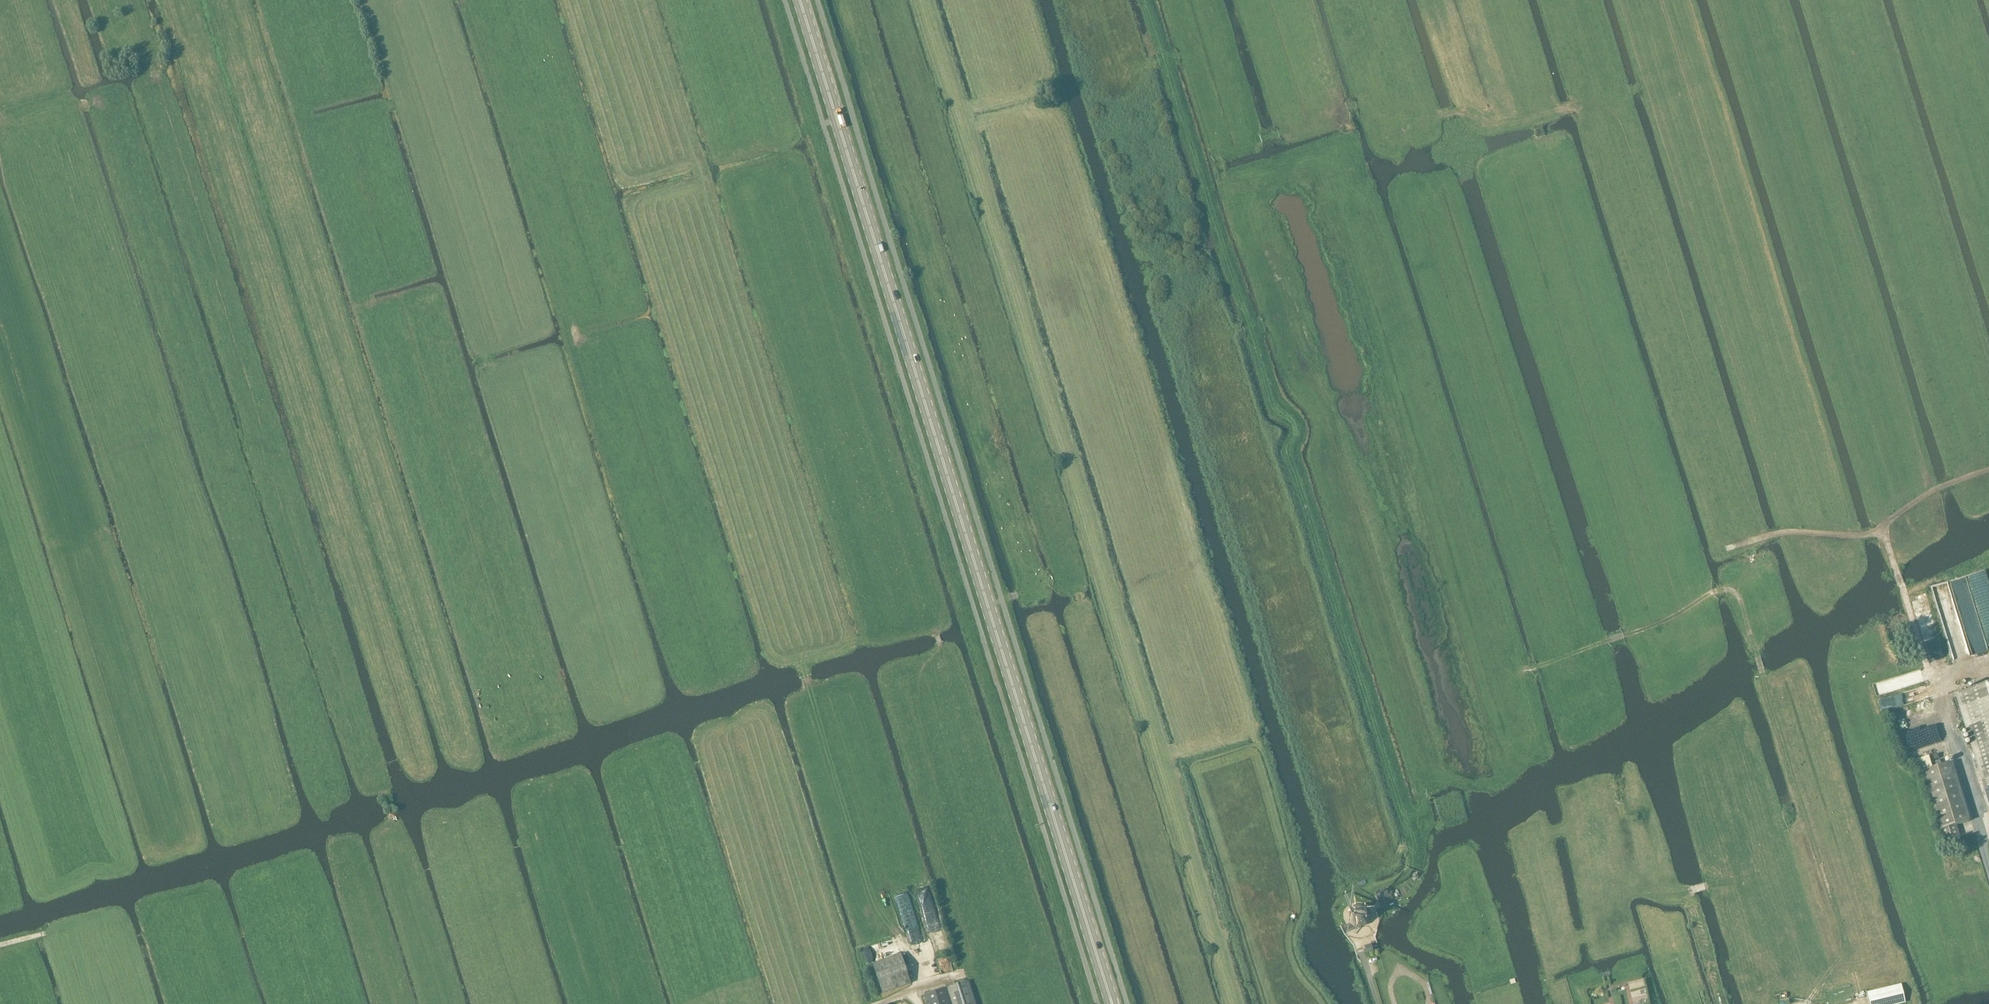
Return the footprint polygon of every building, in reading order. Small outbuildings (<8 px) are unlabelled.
[(1957,694),(1988,798),(1988,684),(1957,694)] [(1951,763),(1922,772),(1943,840),(1959,835),(1956,826),(1969,821),(1951,763)] [(1920,815),(1914,817),(1916,825),(1922,823),(1920,815)] [(1386,888),(1375,892),(1378,900),(1389,896),(1386,889),(1386,888)] [(1366,925),(1370,917),(1368,910),(1360,906),(1353,909),(1349,916),(1352,924),(1355,927),(1357,927),(1359,927),(1366,925)] [(883,992),(911,983),(901,954),(874,964),(883,992)] [(968,981),(924,996),(927,1003),(976,1003),(968,981)] [(1868,993),(1871,1003),(1897,1003),(1905,1002),(1901,985),(1868,993)]
